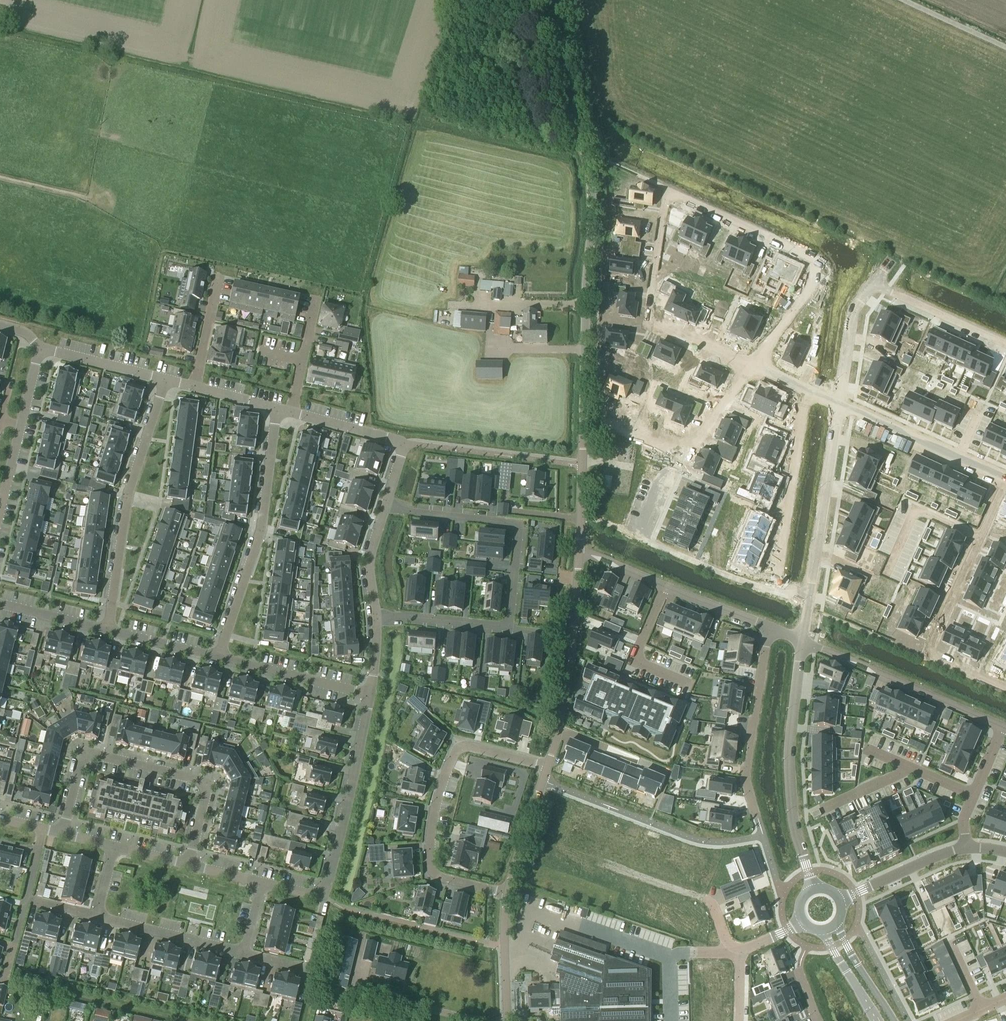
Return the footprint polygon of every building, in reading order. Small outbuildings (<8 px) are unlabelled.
[(628,174),(626,180),(633,183),(636,177),(628,174)] [(613,200),(612,207),(636,211),(637,204),(645,206),(652,207),(652,205),(653,205),(654,196),(654,194),(648,193),(649,191),(638,189),(638,191),(628,190),(626,202),(613,200)] [(646,216),(645,222),(650,223),(650,229),(656,230),(658,218),(646,216)] [(677,232),(671,243),(678,246),(679,245),(690,250),(691,248),(690,247),(701,225),(695,222),(695,223),(689,220),(683,234),(677,232)] [(618,225),(616,236),(627,238),(626,243),(636,244),(637,240),(640,240),(642,228),(640,228),(640,224),(626,222),(622,221),(619,221),(618,225)] [(701,225),(690,247),(691,248),(701,252),(700,256),(706,259),(711,247),(705,245),(712,231),(706,228),(706,227),(701,225)] [(666,227),(664,234),(670,237),(673,230),(666,227)] [(720,251),(715,263),(721,266),(723,262),(734,267),(744,244),(739,242),(739,243),(733,240),(726,254),(720,251)] [(622,242),(621,249),(641,252),(642,245),(636,244),(626,243),(622,242)] [(734,267),(733,269),(744,274),(743,276),(750,279),(755,267),(749,265),(755,251),(749,248),(750,247),(744,244),(734,267)] [(621,249),(620,257),(624,257),(634,259),(640,260),(641,252),(621,249)] [(613,260),(611,273),(634,277),(637,264),(633,263),(634,259),(624,257),(623,262),(613,260)] [(763,266),(753,289),(760,292),(762,288),(774,293),(778,283),(779,284),(779,283),(782,284),(782,285),(791,289),(792,287),(793,288),(800,273),(799,273),(800,271),(790,267),(789,270),(786,268),(787,266),(778,261),(777,263),(776,262),(771,274),(769,273),(771,269),(763,266)] [(200,301),(202,290),(203,291),(203,290),(202,290),(203,286),(204,286),(203,286),(205,275),(190,272),(188,281),(182,279),(180,287),(186,288),(184,300),(182,300),(180,309),(194,312),(196,300),(200,301)] [(459,275),(458,287),(474,288),(475,277),(464,276),(459,275)] [(502,291),(502,289),(504,290),(504,283),(481,281),(480,291),(491,292),(491,288),(494,289),(494,290),(493,290),(492,300),(501,301),(502,291)] [(664,283),(659,294),(671,300),(665,314),(676,319),(685,300),(688,295),(676,290),(677,289),(664,283)] [(505,284),(504,290),(503,296),(513,297),(514,285),(505,284)] [(229,309),(240,311),(245,288),(234,285),(229,309)] [(251,313),(256,290),(245,288),(240,311),(251,313)] [(614,288),(613,295),(619,296),(617,309),(621,310),(620,317),(635,320),(637,311),(633,310),(634,304),(635,298),(625,296),(626,290),(614,288)] [(261,316),(266,292),(256,290),(251,313),(261,316)] [(272,318),(277,295),(266,292),(261,316),(262,316),(263,311),(268,312),(267,317),(272,318)] [(282,320),(287,297),(277,295),(272,318),(276,319),(277,314),(283,316),(282,320)] [(298,299),(287,297),(282,320),(283,321),(288,322),(293,323),(298,300),(298,299)] [(737,310),(732,321),(756,332),(756,333),(757,333),(762,321),(753,317),(748,315),(752,304),(741,299),(736,310),(737,310)] [(676,319),(675,320),(688,326),(689,324),(695,327),(698,322),(704,324),(709,313),(703,310),(703,308),(685,300),(676,319)] [(342,312),(326,308),(322,325),(339,329),(342,312)] [(194,332),(197,321),(185,319),(186,313),(173,310),(172,316),(175,317),(173,328),(194,332)] [(516,327),(523,327),(537,327),(537,312),(523,312),(523,319),(516,319),(516,327)] [(487,316),(462,314),(455,313),(453,329),(461,329),(461,330),(485,332),(487,316)] [(495,313),(494,323),(510,325),(512,315),(495,313)] [(881,314),(876,326),(900,337),(905,326),(908,327),(911,321),(900,316),(897,321),(881,314)] [(282,322),(280,334),(287,336),(289,324),(288,323),(288,322),(283,321),(282,322)] [(726,331),(723,338),(735,343),(737,337),(738,338),(742,340),(751,343),(756,333),(756,332),(732,321),(727,332),(726,331)] [(494,323),(494,334),(509,336),(510,325),(494,323)] [(876,326),(871,337),(887,344),(884,350),(895,355),(898,349),(895,347),(900,337),(876,326)] [(239,347),(242,330),(229,327),(228,333),(216,331),(214,342),(239,347)] [(523,327),(523,344),(547,344),(547,327),(537,327),(523,327)] [(192,343),(194,332),(173,328),(171,338),(192,343)] [(356,344),(355,332),(345,329),(343,335),(340,334),(338,340),(356,344)] [(922,342),(917,354),(924,357),(925,354),(935,358),(945,336),(945,337),(945,336),(935,331),(928,345),(922,342)] [(605,346),(604,348),(607,348),(612,349),(626,351),(628,336),(607,332),(605,344),(605,346)] [(786,356),(783,363),(794,368),(795,369),(797,370),(798,367),(800,363),(806,350),(803,348),(804,346),(793,342),(795,338),(789,335),(783,346),(789,349),(786,356)] [(945,336),(935,358),(945,363),(947,359),(947,358),(954,341),(945,337),(945,336)] [(190,354),(192,343),(171,338),(168,349),(190,354)] [(347,353),(349,343),(336,340),(335,347),(341,348),(341,352),(347,353)] [(954,341),(947,358),(947,359),(956,363),(964,345),(954,341)] [(233,357),(235,347),(238,347),(239,347),(214,342),(212,352),(211,351),(210,352),(233,357)] [(640,343),(635,355),(641,358),(647,346),(640,343)] [(661,344),(654,358),(674,367),(680,353),(661,344)] [(956,363),(955,366),(965,370),(965,371),(973,354),(975,350),(964,345),(956,363)] [(647,346),(641,358),(648,360),(653,349),(647,346)] [(162,359),(163,352),(151,350),(149,356),(162,359)] [(229,368),(231,357),(233,357),(210,352),(208,363),(217,365),(216,366),(220,367),(220,366),(229,368)] [(965,370),(964,371),(974,375),(975,375),(983,358),(973,354),(965,371),(965,370)] [(974,375),(972,380),(983,385),(993,363),(983,358),(975,375),(974,375)] [(318,385),(323,360),(322,364),(311,361),(307,382),(318,385)] [(328,387),(334,363),(323,360),(318,385),(328,387)] [(339,389),(344,365),(343,368),(334,366),(334,363),(328,387),(339,389)] [(503,380),(503,364),(485,363),(477,363),(477,379),(503,380)] [(350,392),(355,367),(344,365),(339,389),(350,392)] [(691,377),(688,384),(700,389),(702,383),(709,387),(717,390),(722,379),(722,378),(723,376),(721,375),(717,373),(704,367),(703,367),(699,365),(693,378),(691,377)] [(874,365),(868,377),(892,388),(897,376),(900,378),(903,372),(892,366),(889,372),(874,365)] [(75,386),(78,375),(74,374),(74,373),(63,370),(63,371),(59,370),(56,381),(80,387),(75,386)] [(989,372),(986,380),(993,383),(996,376),(989,372)] [(868,377),(863,388),(871,392),(879,395),(876,401),(887,406),(890,400),(887,398),(892,388),(868,377)] [(995,389),(1002,392),(1003,389),(1005,391),(1005,380),(1000,378),(995,389)] [(133,388),(135,383),(124,379),(118,395),(141,403),(142,399),(143,399),(145,392),(133,388)] [(610,380),(604,394),(612,398),(614,394),(619,397),(626,399),(629,391),(633,393),(633,394),(640,397),(645,385),(638,382),(636,388),(631,386),(632,385),(619,379),(617,383),(610,380)] [(77,397),(80,387),(56,381),(55,386),(54,392),(77,397)] [(658,388),(653,400),(659,402),(657,408),(676,416),(682,402),(671,397),(670,399),(662,396),(664,391),(658,388)] [(748,392),(742,405),(752,410),(751,411),(761,415),(770,395),(765,393),(765,394),(760,391),(758,397),(748,392)] [(901,391),(898,397),(906,400),(908,395),(901,391)] [(77,398),(77,397),(54,392),(52,397),(53,397),(51,402),(73,408),(76,397),(77,398)] [(138,413),(141,403),(118,395),(119,396),(116,405),(115,405),(138,413)] [(770,395),(761,415),(772,420),(772,419),(782,424),(788,410),(778,406),(781,401),(775,398),(770,395)] [(910,395),(902,413),(912,417),(920,400),(910,395)] [(920,400),(912,417),(921,421),(930,402),(921,398),(920,400)] [(51,402),(48,413),(58,416),(57,421),(69,424),(71,419),(73,408),(51,402)] [(202,417),(203,406),(179,402),(178,414),(202,417)] [(676,416),(672,424),(684,429),(690,415),(698,418),(703,407),(694,403),(693,407),(682,402),(676,416)] [(930,402),(921,421),(931,426),(933,422),(940,406),(930,402)] [(940,406),(933,422),(942,426),(951,407),(950,407),(941,402),(940,406)] [(138,413),(115,405),(111,416),(118,418),(118,420),(123,422),(124,420),(134,424),(138,413)] [(951,407),(942,426),(952,431),(961,410),(951,405),(950,407),(951,407)] [(236,408),(234,419),(239,419),(238,426),(238,427),(257,429),(259,418),(248,417),(248,410),(236,408)] [(103,412),(94,410),(93,416),(102,419),(103,412)] [(200,417),(202,417),(178,414),(177,424),(176,424),(199,427),(200,417)] [(723,420),(719,431),(738,439),(742,430),(746,431),(749,423),(730,415),(730,416),(727,422),(725,421),(723,420)] [(65,441),(68,431),(69,424),(57,421),(55,427),(45,425),(43,436),(65,441)] [(860,421),(858,427),(865,430),(868,425),(860,421)] [(127,446),(131,435),(119,431),(121,426),(110,422),(104,438),(127,446)] [(993,423),(983,445),(993,450),(1001,432),(1002,432),(1003,428),(993,423)] [(197,438),(199,427),(176,424),(175,435),(197,438)] [(256,440),(257,429),(238,427),(237,437),(232,436),(232,437),(256,440)] [(327,433),(315,430),(314,436),(306,434),(306,435),(302,434),(299,445),(322,450),(327,433)] [(764,439),(760,448),(780,456),(784,446),(782,445),(780,444),(783,438),(764,430),(761,437),(764,439)] [(719,431),(714,441),(717,442),(718,443),(716,449),(735,457),(738,450),(734,449),(738,439),(719,431)] [(993,450),(1003,454),(1005,448),(1005,434),(1002,432),(1001,432),(993,450)] [(196,449),(197,438),(175,435),(174,440),(173,446),(196,449)] [(65,442),(65,441),(43,436),(42,441),(40,446),(62,452),(63,452),(59,451),(61,441),(65,442)] [(232,437),(231,448),(232,448),(231,454),(243,456),(244,456),(245,450),(254,451),(256,440),(232,437)] [(124,456),(127,446),(104,438),(101,449),(102,449),(124,456)] [(384,454),(371,450),(373,444),(361,440),(359,446),(363,448),(360,459),(357,458),(357,459),(381,466),(381,464),(383,465),(385,457),(383,457),(384,455),(384,454)] [(315,460),(318,450),(322,451),(322,450),(299,445),(298,450),(296,455),(319,461),(319,460),(315,460)] [(60,462),(62,452),(40,446),(39,452),(38,457),(61,463),(61,462),(60,462)] [(195,459),(196,449),(173,446),(173,451),(172,456),(195,459)] [(753,456),(750,463),(769,471),(771,465),(773,466),(775,467),(780,456),(760,448),(756,458),(753,456)] [(102,449),(98,459),(102,460),(120,466),(124,456),(102,449)] [(699,455),(696,460),(717,469),(721,459),(732,464),(735,457),(716,449),(713,455),(709,454),(701,450),(699,455)] [(857,463),(857,464),(858,464),(858,465),(859,464),(879,473),(879,474),(880,474),(885,463),(875,458),(865,453),(864,454),(862,453),(859,459),(857,463)] [(253,463),(242,462),(243,456),(231,454),(229,471),(251,474),(253,463)] [(316,471),(319,461),(296,455),(295,461),(294,466),(316,471)] [(193,470),(195,459),(172,456),(172,457),(171,467),(193,470)] [(58,474),(61,463),(38,457),(37,461),(35,468),(58,474)] [(380,466),(381,466),(357,459),(354,471),(349,469),(347,475),(350,476),(359,479),(361,473),(377,478),(377,475),(379,476),(381,470),(379,469),(380,466)] [(917,459),(908,479),(919,484),(920,481),(928,463),(917,459)] [(117,477),(120,466),(102,460),(99,470),(95,469),(95,470),(117,477)] [(695,466),(692,471),(700,474),(704,476),(702,483),(721,491),(724,483),(713,478),(717,469),(696,460),(694,466),(695,466)] [(750,463),(747,470),(758,475),(754,485),(774,493),(776,488),(778,482),(770,479),(766,477),(769,471),(750,463)] [(928,463),(920,481),(929,485),(937,468),(928,463)] [(858,465),(854,474),(875,483),(879,474),(879,473),(859,464),(858,465)] [(510,466),(502,465),(500,481),(508,482),(510,466)] [(316,471),(294,466),(291,476),(314,482),(314,481),(310,481),(313,471),(316,471)] [(192,481),(193,470),(171,467),(170,473),(169,478),(192,481)] [(520,467),(520,474),(529,475),(526,499),(542,501),(543,500),(544,500),(546,489),(544,489),(545,475),(529,473),(530,468),(520,467)] [(937,468),(929,485),(939,490),(947,472),(943,470),(937,468)] [(91,480),(88,489),(92,490),(104,492),(106,485),(113,487),(116,481),(115,481),(117,477),(95,470),(92,480),(91,480)] [(251,480),(251,474),(229,471),(229,472),(232,472),(231,483),(250,485),(250,484),(251,480)] [(939,490),(937,493),(948,497),(957,477),(952,474),(947,472),(939,490)] [(854,474),(849,485),(866,492),(863,498),(875,503),(878,497),(871,494),(876,483),(875,483),(854,474)] [(477,481),(475,504),(489,506),(491,482),(492,477),(478,475),(477,481)] [(311,492),(314,482),(291,476),(290,482),(289,487),(311,492)] [(360,486),(362,480),(359,479),(350,476),(349,476),(348,482),(352,484),(349,495),(344,493),(344,494),(369,502),(373,491),(373,490),(360,486)] [(957,477),(948,497),(957,502),(965,485),(966,485),(967,481),(957,477)] [(190,491),(192,481),(169,478),(168,483),(169,483),(168,488),(190,491)] [(465,479),(463,503),(475,504),(477,481),(465,479)] [(420,483),(419,497),(445,499),(445,491),(447,481),(435,480),(435,485),(420,483)] [(28,494),(48,499),(50,487),(31,482),(29,490),(31,490),(30,495),(28,494)] [(249,491),(250,485),(231,483),(230,493),(249,496),(249,491)] [(692,484),(689,493),(697,496),(699,497),(702,488),(692,484)] [(739,489),(736,497),(754,505),(757,498),(762,500),(769,503),(771,498),(772,498),(774,493),(754,485),(750,494),(739,489)] [(957,502),(956,505),(965,510),(966,510),(975,489),(966,485),(965,485),(957,502)] [(311,492),(289,487),(287,492),(288,492),(286,497),(305,502),(307,492),(311,492)] [(189,503),(190,491),(168,488),(167,493),(166,500),(189,503)] [(965,510),(965,511),(982,519),(987,507),(981,504),(985,494),(975,489),(966,510),(965,510)] [(86,507),(86,508),(107,511),(109,499),(103,498),(104,492),(92,490),(91,497),(89,508),(86,507)] [(706,490),(703,498),(710,501),(717,505),(721,496),(706,490)] [(684,491),(680,501),(693,506),(697,496),(689,493),(684,491)] [(247,507),(249,496),(230,493),(228,504),(225,503),(225,504),(247,507)] [(45,511),(48,499),(28,494),(26,501),(28,502),(27,507),(45,511)] [(369,502),(344,494),(338,512),(351,516),(352,509),(366,514),(366,511),(368,512),(370,505),(368,505),(369,502)] [(697,496),(693,506),(705,511),(710,501),(703,498),(699,497),(697,496)] [(306,513),(309,502),(305,502),(286,497),(284,508),(306,513)] [(680,501),(676,511),(689,516),(693,506),(680,501)] [(246,518),(247,507),(225,504),(223,515),(246,518)] [(856,507),(851,517),(871,527),(876,517),(877,517),(880,511),(869,505),(866,511),(856,507)] [(693,506),(689,516),(701,521),(705,511),(693,506)] [(42,523),(45,511),(27,507),(26,511),(24,511),(22,518),(42,523)] [(105,522),(107,511),(86,508),(84,518),(83,518),(105,522)] [(306,514),(306,513),(284,508),(281,518),(305,524),(300,522),(302,513),(306,514)] [(676,511),(672,521),(684,526),(689,516),(676,511)] [(165,512),(162,523),(183,530),(187,519),(181,517),(181,515),(172,512),(172,514),(165,512)] [(349,522),(351,516),(338,512),(336,519),(341,520),(337,531),(358,538),(359,536),(361,537),(363,529),(361,528),(362,527),(362,526),(349,522)] [(203,522),(204,517),(195,514),(193,520),(203,522)] [(689,516),(684,526),(697,531),(701,521),(689,516)] [(851,517),(846,527),(867,537),(867,536),(871,527),(851,517)] [(39,534),(42,523),(22,518),(20,525),(23,525),(22,530),(43,535),(43,534),(39,534)] [(104,532),(105,522),(83,518),(81,529),(104,532)] [(302,535),(305,524),(281,518),(280,523),(278,529),(302,535)] [(216,519),(215,525),(220,527),(216,537),(237,544),(241,533),(235,531),(236,529),(227,526),(226,528),(224,528),(226,522),(221,520),(216,519)] [(672,521),(667,531),(680,536),(684,526),(672,521)] [(753,521),(748,532),(765,539),(770,528),(753,521)] [(180,541),(183,530),(162,523),(158,534),(180,541)] [(410,524),(409,537),(414,538),(437,540),(439,527),(415,524),(410,524)] [(684,526),(680,536),(693,542),(697,531),(684,526)] [(846,527),(842,537),(864,547),(868,537),(867,536),(867,537),(846,527)] [(102,543),(104,532),(81,529),(81,530),(86,530),(84,540),(81,539),(81,540),(102,543)] [(43,535),(22,530),(20,535),(18,534),(16,541),(40,547),(43,535)] [(358,538),(337,531),(334,543),(329,542),(327,548),(339,552),(341,545),(354,550),(355,547),(357,548),(359,541),(357,541),(358,538)] [(482,532),(480,546),(504,548),(506,532),(497,531),(496,534),(492,533),(482,532)] [(667,531),(663,541),(676,546),(680,536),(667,531)] [(748,532),(743,543),(745,544),(761,551),(765,539),(748,532)] [(944,532),(940,542),(961,552),(963,547),(965,541),(944,532)] [(179,541),(180,541),(158,534),(155,544),(175,551),(175,550),(172,549),(175,540),(179,541)] [(680,536),(676,546),(689,552),(693,542),(680,536)] [(233,555),(237,544),(216,537),(216,538),(220,539),(217,548),(214,548),(233,555)] [(842,537),(837,548),(847,553),(844,559),(856,564),(864,547),(842,537)] [(299,547),(295,546),(296,541),(299,542),(300,542),(296,541),(285,538),(284,545),(278,544),(276,555),(297,558),(299,547)] [(530,560),(528,572),(537,573),(542,573),(543,562),(552,563),(554,539),(541,538),(538,561),(530,560)] [(100,554),(102,543),(81,540),(79,551),(100,554)] [(874,540),(871,548),(876,550),(879,543),(874,540)] [(34,557),(36,546),(40,547),(16,541),(15,548),(17,549),(16,553),(36,558),(36,557),(34,557)] [(940,542),(935,552),(956,562),(958,556),(959,556),(961,552),(940,542)] [(172,561),(175,551),(155,544),(151,554),(172,561)] [(745,544),(741,555),(758,563),(763,552),(761,551),(745,544)] [(475,545),(474,558),(503,561),(504,548),(480,546),(475,545)] [(230,565),(233,555),(214,548),(211,558),(209,557),(208,557),(230,565)] [(988,557),(1005,565),(1005,564),(1005,554),(992,548),(990,553),(988,557)] [(99,565),(100,554),(79,551),(78,561),(99,565)] [(931,562),(948,570),(951,572),(956,562),(935,552),(931,562)] [(33,570),(36,558),(16,553),(15,558),(12,557),(11,564),(33,570)] [(171,561),(172,561),(151,554),(148,565),(169,572),(169,571),(165,570),(168,560),(171,561)] [(334,554),(328,554),(328,564),(330,563),(331,574),(351,573),(351,572),(349,572),(348,568),(351,568),(350,560),(341,561),(341,555),(334,554)] [(297,559),(297,558),(276,555),(275,566),(297,569),(292,568),(294,558),(297,559)] [(741,555),(736,567),(753,574),(758,563),(741,555)] [(227,575),(230,565),(208,557),(205,568),(227,575)] [(985,565),(999,572),(1002,574),(1005,565),(988,557),(986,561),(985,565)] [(927,560),(923,570),(943,580),(948,570),(931,562),(927,560)] [(97,575),(99,565),(78,561),(76,572),(97,575)] [(981,563),(978,572),(995,579),(999,572),(985,565),(981,563)] [(28,581),(30,569),(33,570),(11,564),(8,577),(15,578),(15,579),(17,580),(16,585),(29,589),(30,582),(28,581)] [(166,582),(169,572),(148,565),(144,575),(166,582)] [(295,580),(297,569),(275,566),(273,577),(295,580)] [(223,585),(227,575),(205,568),(209,570),(206,579),(223,585)] [(923,570),(918,581),(939,590),(943,580),(923,570)] [(96,585),(97,575),(76,572),(75,582),(73,582),(73,583),(96,586),(96,585)] [(976,575),(974,579),(992,587),(995,579),(978,572),(976,575)] [(349,580),(352,580),(351,573),(331,574),(332,586),(350,585),(349,580)] [(839,574),(834,586),(836,587),(836,586),(858,596),(863,585),(865,586),(868,580),(856,575),(854,581),(848,578),(839,574)] [(166,582),(144,575),(141,585),(158,591),(161,581),(166,582)] [(599,583),(596,590),(599,591),(598,593),(605,596),(600,607),(615,613),(621,598),(613,595),(616,586),(618,580),(619,580),(605,575),(602,584),(599,583)] [(295,580),(273,577),(272,588),(293,591),(294,580),(295,580)] [(523,601),(522,610),(528,611),(539,612),(539,607),(549,608),(551,590),(540,589),(541,578),(528,577),(525,601),(523,601)] [(201,578),(198,588),(199,588),(199,589),(220,595),(223,585),(206,579),(201,578)] [(972,583),(970,587),(988,595),(992,587),(974,579),(973,583),(972,583)] [(407,580),(405,604),(423,606),(425,582),(407,580)] [(94,598),(96,586),(73,583),(71,594),(81,596),(80,599),(87,600),(88,597),(94,598)] [(489,583),(486,612),(499,613),(502,585),(489,583)] [(155,601),(158,591),(141,585),(138,595),(137,595),(155,601)] [(353,596),(352,589),(350,589),(350,585),(332,586),(333,598),(329,598),(353,596)] [(439,585),(436,608),(449,610),(452,586),(439,585)] [(452,586),(449,610),(462,612),(463,608),(465,588),(452,586)] [(623,598),(619,610),(625,612),(626,611),(637,615),(644,599),(648,600),(651,592),(635,586),(631,596),(630,599),(629,600),(623,598)] [(836,587),(831,598),(838,601),(843,603),(841,609),(852,614),(855,608),(860,597),(858,596),(836,586),(836,587)] [(969,591),(967,594),(985,602),(988,595),(970,587),(969,590),(969,591)] [(291,601),(293,591),(272,588),(270,598),(292,602),(292,601),(291,601)] [(216,606),(220,595),(199,589),(196,599),(216,606)] [(917,590),(912,601),(934,610),(938,600),(917,590)] [(965,599),(963,604),(980,612),(985,602),(967,594),(965,599)] [(151,612),(155,601),(137,595),(133,606),(140,608),(139,611),(146,614),(146,611),(151,612)] [(351,604),(353,604),(353,596),(329,598),(330,610),(351,609),(351,604)] [(291,612),(292,602),(270,598),(269,609),(291,612)] [(213,616),(216,606),(196,599),(199,600),(196,610),(191,608),(191,609),(213,616),(214,616),(213,616)] [(912,601),(907,611),(908,611),(926,619),(925,619),(929,621),(934,610),(912,601)] [(166,605),(163,613),(170,615),(173,607),(169,606),(166,605)] [(661,615),(657,627),(673,633),(682,611),(681,610),(678,609),(672,607),(667,617),(661,615)] [(210,627),(213,616),(191,609),(188,620),(196,623),(195,626),(202,628),(203,625),(210,627)] [(286,612),(291,613),(291,612),(269,609),(267,620),(289,623),(289,622),(285,622),(285,617),(286,612)] [(355,620),(354,613),(352,613),(351,609),(330,610),(330,611),(334,610),(334,622),(329,622),(355,620)] [(682,611),(673,633),(683,637),(692,615),(687,613),(684,611),(684,612),(682,611)] [(904,620),(904,621),(922,629),(924,624),(923,624),(925,619),(926,619),(908,611),(904,620)] [(692,615),(683,637),(693,641),(702,619),(697,617),(694,616),(692,615)] [(702,619),(693,641),(704,646),(713,622),(706,620),(703,618),(702,618),(702,619)] [(901,619),(895,630),(916,639),(919,633),(922,629),(904,621),(904,620),(901,619)] [(288,634),(289,623),(267,620),(266,630),(265,630),(265,631),(288,634)] [(353,628),(355,628),(355,620),(329,622),(330,634),(353,633),(353,628)] [(605,622),(603,629),(604,629),(613,633),(619,635),(622,629),(615,626),(610,624),(605,622)] [(16,643),(19,631),(12,629),(13,627),(5,625),(4,627),(0,626),(0,639),(16,643)] [(595,631),(589,647),(597,650),(599,647),(615,653),(620,641),(611,638),(613,633),(604,629),(602,634),(595,631)] [(950,629),(942,646),(952,651),(960,633),(950,629)] [(286,645),(288,634),(265,631),(263,642),(274,644),(273,650),(287,653),(288,645),(286,645)] [(356,644),(356,638),(356,637),(353,637),(353,633),(330,634),(330,635),(332,635),(332,639),(332,646),(356,644)] [(728,633),(727,640),(729,640),(727,651),(727,652),(751,656),(752,656),(754,645),(753,645),(753,643),(739,641),(740,635),(728,633)] [(960,633),(952,651),(960,654),(966,640),(967,640),(968,637),(960,633)] [(33,634),(30,647),(36,648),(39,636),(33,634)] [(56,658),(62,636),(55,635),(54,636),(49,635),(43,657),(37,655),(34,668),(40,669),(42,661),(49,662),(50,656),(56,658)] [(412,635),(411,648),(434,650),(436,637),(412,635)] [(56,658),(55,665),(67,668),(69,663),(74,641),(68,640),(68,638),(62,636),(56,658)] [(450,636),(447,660),(460,662),(463,638),(450,636)] [(900,636),(897,643),(904,646),(907,639),(900,636)] [(463,638),(460,662),(473,663),(476,639),(463,638)] [(0,639),(0,652),(11,654),(14,643),(16,644),(16,643),(0,639)] [(529,646),(527,667),(540,669),(542,649),(547,650),(548,641),(536,639),(530,639),(529,646)] [(960,654),(958,657),(962,659),(962,660),(966,661),(974,644),(967,640),(966,640),(960,654)] [(489,642),(487,669),(499,670),(500,670),(502,644),(489,642)] [(74,664),(71,677),(77,678),(79,670),(86,671),(87,667),(93,669),(99,645),(92,644),(91,645),(85,644),(80,666),(74,664)] [(357,657),(356,644),(332,646),(333,658),(347,658),(347,659),(350,658),(350,657),(357,657)] [(499,670),(499,672),(512,674),(515,645),(502,644),(500,670),(499,670)] [(974,644),(966,661),(970,663),(976,665),(984,648),(974,644)] [(99,645),(93,669),(105,672),(111,650),(105,649),(105,647),(99,645)] [(723,664),(722,670),(734,672),(735,666),(749,668),(751,656),(727,652),(727,651),(725,651),(723,664)] [(9,665),(11,654),(0,652),(0,663),(9,665)] [(111,673),(108,686),(114,687),(117,677),(129,681),(136,655),(129,653),(128,655),(122,653),(117,675),(111,673)] [(136,655),(129,681),(131,676),(136,677),(135,683),(141,685),(139,693),(145,695),(148,683),(142,681),(148,659),(142,658),(142,656),(136,655)] [(27,658),(24,669),(30,671),(33,660),(27,658)] [(165,664),(159,662),(154,684),(154,686),(160,687),(161,683),(167,685),(172,664),(166,662),(165,664)] [(617,662),(613,670),(620,673),(623,664),(617,662)] [(6,676),(9,665),(0,663),(0,675),(6,676)] [(71,677),(74,664),(69,663),(67,668),(66,675),(71,677)] [(172,664),(167,685),(173,686),(173,689),(179,690),(185,668),(179,667),(179,665),(172,664)] [(825,664),(820,676),(832,682),(828,692),(828,693),(841,694),(849,675),(840,671),(840,670),(839,669),(832,666),(830,665),(830,666),(825,664)] [(580,698),(574,712),(603,724),(605,717),(613,720),(610,728),(624,734),(627,726),(635,729),(633,736),(647,741),(649,735),(657,738),(655,745),(669,750),(676,734),(673,733),(677,724),(679,725),(686,709),(672,703),(670,709),(662,706),(664,700),(650,694),(648,700),(640,697),(641,694),(627,688),(626,691),(618,688),(620,682),(621,680),(589,667),(584,681),(592,685),(586,700),(580,698)] [(196,671),(191,693),(191,694),(203,697),(209,673),(202,671),(202,673),(196,671)] [(105,672),(102,684),(108,686),(111,673),(105,672)] [(209,673),(203,697),(209,699),(208,702),(215,703),(213,712),(219,713),(222,701),(216,699),(221,677),(216,676),(216,674),(209,673)] [(222,701),(219,713),(225,714),(227,705),(240,708),(241,703),(246,682),(239,680),(239,682),(233,680),(228,702),(222,701)] [(719,687),(717,700),(720,701),(720,700),(743,704),(745,691),(736,690),(733,689),(732,689),(733,683),(720,681),(719,687)] [(241,703),(254,706),(258,687),(253,685),(253,683),(246,682),(241,703)] [(154,684),(148,683),(145,695),(151,696),(154,686),(154,684)] [(277,717),(283,691),(276,689),(276,691),(270,689),(265,711),(271,713),(272,711),(277,712),(276,717),(277,717)] [(185,692),(179,690),(178,696),(176,702),(182,704),(185,692)] [(874,691),(870,702),(877,706),(875,712),(885,717),(886,715),(885,715),(894,694),(885,690),(883,695),(874,691)] [(283,691),(277,717),(289,720),(287,730),(293,731),(294,725),(296,716),(297,715),(291,713),(295,696),(289,694),(290,692),(283,691)] [(185,692),(182,704),(187,705),(188,705),(191,694),(191,693),(185,692)] [(66,699),(63,694),(57,698),(60,703),(66,699)] [(894,694),(885,715),(886,715),(896,720),(897,716),(904,699),(894,694)] [(409,702),(419,712),(424,708),(413,697),(409,702)] [(415,699),(424,708),(425,708),(427,700),(415,697),(415,699)] [(816,703),(814,714),(815,714),(839,717),(839,716),(841,705),(845,706),(846,699),(834,697),(833,703),(817,702),(817,703),(816,703)] [(904,699),(897,716),(906,720),(907,720),(914,703),(904,699)] [(715,711),(714,718),(717,719),(716,725),(724,726),(725,720),(727,720),(728,714),(729,714),(732,715),(741,716),(743,704),(720,700),(720,701),(718,712),(715,711)] [(461,724),(460,730),(462,731),(465,732),(468,732),(468,733),(468,732),(471,733),(472,733),(474,734),(476,723),(477,720),(486,723),(485,725),(486,726),(491,705),(476,701),(475,708),(465,706),(464,712),(464,713),(463,716),(462,720),(462,721),(461,724)] [(35,702),(30,705),(33,711),(39,707),(35,702)] [(906,720),(904,725),(915,729),(924,707),(914,703),(907,720),(906,720)] [(330,710),(324,709),(321,723),(327,724),(327,725),(334,727),(334,726),(340,727),(344,714),(338,712),(339,709),(330,707),(330,710)] [(924,707),(915,729),(931,736),(936,724),(930,722),(935,712),(924,707)] [(40,708),(33,711),(38,720),(45,716),(40,708)] [(256,722),(259,710),(253,708),(250,721),(256,722)] [(146,712),(138,710),(136,718),(144,720),(146,712)] [(159,712),(152,710),(150,716),(153,717),(152,721),(157,723),(158,717),(159,712)] [(259,710),(256,722),(262,723),(265,711),(259,710)] [(12,712),(11,719),(19,721),(21,714),(12,712)] [(107,727),(110,715),(103,713),(102,719),(90,717),(85,738),(97,740),(101,726),(107,727)] [(813,716),(812,724),(814,724),(814,726),(830,728),(829,734),(842,736),(843,729),(840,729),(842,717),(839,716),(839,717),(815,714),(815,717),(813,716)] [(61,723),(70,738),(77,734),(74,715),(61,723)] [(85,738),(90,717),(90,716),(89,718),(74,715),(77,734),(85,736),(85,737),(85,738)] [(413,750),(424,757),(426,754),(433,758),(437,751),(438,751),(441,745),(440,745),(445,737),(432,730),(434,726),(422,715),(415,723),(426,732),(421,741),(419,740),(413,750)] [(114,716),(111,728),(119,730),(115,745),(127,748),(132,727),(120,724),(122,718),(114,716)] [(296,716),(294,725),(315,730),(317,722),(296,716)] [(523,720),(508,716),(502,740),(509,741),(508,744),(515,745),(516,743),(518,743),(518,738),(522,739),(522,737),(529,738),(533,724),(523,722),(523,720)] [(960,726),(955,736),(959,738),(959,737),(976,745),(981,735),(970,730),(973,724),(961,719),(959,726),(960,726)] [(24,720),(21,731),(28,733),(31,722),(24,720)] [(70,738),(61,723),(47,731),(62,743),(70,738)] [(132,727),(127,748),(128,748),(128,746),(139,749),(143,731),(132,729),(133,727),(132,727)] [(318,732),(306,729),(304,736),(312,738),(309,752),(320,755),(320,758),(328,760),(329,757),(334,758),(338,744),(332,743),(332,742),(324,740),(324,741),(316,739),(318,732)] [(712,729),(711,736),(713,736),(712,748),(735,752),(736,753),(738,742),(737,741),(737,740),(724,737),(725,731),(712,729)] [(43,749),(60,753),(62,743),(47,731),(43,749)] [(143,731),(139,749),(150,751),(154,734),(143,731)] [(154,734),(150,751),(161,754),(165,737),(154,734)] [(194,751),(197,737),(190,735),(188,740),(177,738),(171,759),(183,762),(187,749),(194,751)] [(171,759),(177,738),(176,737),(176,739),(165,737),(161,754),(171,756),(171,758),(171,759)] [(955,747),(954,747),(972,755),(976,745),(959,737),(959,738),(955,747)] [(202,738),(199,750),(205,751),(201,766),(213,769),(218,748),(207,745),(208,739),(202,738)] [(26,742),(19,740),(18,746),(17,752),(23,753),(26,742)] [(813,740),(813,751),(836,751),(836,750),(836,740),(813,740)] [(569,755),(566,763),(575,767),(575,768),(583,772),(619,786),(646,797),(646,796),(656,800),(659,791),(661,792),(666,779),(660,777),(647,771),(646,773),(639,770),(639,771),(627,766),(618,762),(603,755),(603,756),(591,751),(592,749),(572,741),(567,754),(569,755)] [(918,751),(923,753),(926,747),(920,745),(918,751)] [(950,745),(946,756),(947,756),(968,765),(972,755),(954,747),(955,747),(950,745)] [(709,747),(706,766),(719,768),(720,762),(733,764),(735,752),(712,748),(709,747)] [(218,748),(213,769),(214,769),(214,767),(222,769),(233,754),(218,750),(219,748),(218,748)] [(263,754),(259,748),(254,751),(257,758),(263,754)] [(40,759),(57,764),(60,753),(43,749),(40,759)] [(813,751),(813,762),(832,762),(837,762),(837,750),(836,750),(836,751),(813,751)] [(17,752),(14,764),(20,766),(21,764),(20,764),(23,753),(17,752)] [(227,776),(242,767),(233,754),(222,769),(227,776)] [(405,754),(399,763),(409,769),(409,772),(406,771),(401,792),(422,797),(425,786),(422,785),(424,775),(419,774),(421,764),(405,754)] [(263,755),(256,759),(259,764),(266,760),(263,755)] [(942,765),(939,771),(950,776),(953,771),(963,775),(968,765),(947,756),(943,766),(942,765)] [(310,760),(298,757),(296,764),(303,765),(302,770),(306,771),(304,780),(315,783),(314,786),(322,788),(323,785),(328,786),(332,772),(326,771),(326,770),(319,768),(318,769),(309,767),(310,760)] [(38,770),(55,774),(57,764),(40,759),(38,770)] [(813,762),(813,772),(832,772),(832,762),(813,762)] [(20,766),(14,764),(11,774),(17,776),(17,775),(18,775),(20,766)] [(242,767),(227,776),(231,784),(250,781),(257,780),(247,764),(242,767)] [(10,767),(3,765),(1,771),(2,771),(2,772),(8,773),(10,767)] [(478,782),(474,801),(475,802),(475,804),(481,806),(481,803),(491,806),(494,793),(501,795),(502,789),(503,789),(507,773),(484,767),(482,778),(487,780),(486,784),(478,782)] [(673,771),(669,780),(677,781),(679,767),(675,767),(673,771)] [(35,780),(52,784),(55,774),(38,770),(35,780)] [(0,780),(0,783),(5,784),(8,773),(2,772),(0,780)] [(813,772),(813,783),(832,783),(832,784),(836,784),(836,772),(832,772),(813,772)] [(17,776),(11,774),(9,785),(15,786),(17,776)] [(698,791),(697,798),(715,801),(716,795),(717,795),(721,796),(721,795),(732,797),(732,796),(734,796),(735,786),(733,786),(734,780),(726,779),(725,783),(707,780),(707,781),(706,792),(698,791)] [(31,790),(52,795),(50,795),(52,784),(35,780),(33,790),(31,790)] [(228,795),(246,799),(250,781),(231,784),(228,795)] [(813,783),(813,795),(832,795),(832,784),(832,783),(813,783)] [(124,822),(140,826),(141,823),(152,826),(151,828),(159,830),(158,833),(167,835),(168,832),(175,834),(177,827),(179,827),(182,813),(180,813),(182,806),(172,803),(173,800),(167,799),(166,802),(147,797),(148,794),(142,793),(144,785),(140,784),(137,794),(112,788),(112,785),(107,784),(106,787),(96,785),(94,792),(92,791),(89,805),(91,806),(89,813),(96,815),(95,818),(104,820),(105,817),(113,819),(113,816),(124,819),(124,822)] [(15,786),(9,785),(6,797),(12,799),(15,786)] [(304,788),(292,785),(290,792),(297,794),(296,798),(300,800),(298,808),(309,811),(308,814),(316,816),(317,813),(323,814),(326,801),(320,799),(320,798),(313,796),(313,797),(303,795),(304,788)] [(52,795),(31,790),(28,803),(34,804),(33,807),(41,809),(42,806),(49,808),(52,795)] [(226,805),(243,809),(246,799),(228,795),(226,805)] [(674,797),(663,795),(660,804),(672,806),(674,797)] [(402,836),(412,837),(414,827),(415,827),(415,822),(416,811),(408,810),(409,804),(395,802),(393,818),(399,819),(397,833),(403,833),(402,836)] [(701,804),(700,811),(707,812),(706,824),(705,823),(705,824),(723,827),(722,831),(731,832),(732,827),(734,827),(736,817),(734,817),(734,816),(723,814),(720,813),(718,813),(719,807),(701,804)] [(936,804),(927,809),(934,826),(938,824),(944,822),(936,804)] [(223,815),(241,819),(243,809),(226,805),(223,815)] [(285,811),(272,808),(270,815),(283,818),(285,811)] [(834,830),(832,830),(832,831),(834,835),(834,836),(837,843),(839,846),(842,845),(844,849),(840,850),(838,851),(837,852),(838,853),(839,855),(839,856),(841,860),(842,861),(843,863),(843,864),(844,864),(846,863),(850,861),(852,865),(852,866),(857,875),(867,870),(867,871),(876,867),(876,866),(875,863),(880,861),(881,864),(899,856),(895,847),(898,846),(895,839),(892,840),(885,825),(888,824),(881,808),(870,813),(868,814),(864,816),(862,817),(861,818),(860,818),(862,821),(857,823),(855,820),(842,826),(840,827),(834,830)] [(927,809),(917,813),(925,830),(934,826),(927,809)] [(992,809),(984,830),(994,834),(1001,816),(1002,813),(992,809)] [(819,811),(812,814),(814,819),(821,816),(819,811)] [(917,813),(908,817),(916,835),(925,830),(917,813)] [(301,817),(289,814),(286,827),(295,829),(294,837),(301,839),(301,841),(309,844),(310,841),(315,842),(319,828),(313,827),(313,826),(306,824),(305,825),(300,824),(301,817)] [(221,825),(238,830),(241,819),(223,815),(221,825)] [(511,822),(491,817),(481,815),(479,826),(488,829),(508,834),(511,822)] [(994,834),(1004,837),(1005,831),(1005,818),(1001,816),(994,834)] [(908,817),(898,822),(906,839),(907,839),(916,835),(908,817)] [(216,836),(237,841),(235,840),(238,830),(221,825),(218,836),(216,835),(216,836)] [(263,829),(255,827),(254,834),(261,835),(263,829)] [(259,842),(261,835),(254,834),(252,840),(259,842)] [(237,841),(216,836),(213,848),(220,850),(219,852),(227,854),(228,852),(234,853),(237,841)] [(270,838),(264,836),(262,844),(268,846),(270,838)] [(270,838),(268,846),(268,847),(288,852),(290,843),(270,838)] [(468,845),(458,843),(452,868),(468,872),(472,854),(480,856),(482,850),(481,850),(483,841),(470,838),(468,845)] [(255,858),(258,846),(252,845),(249,857),(255,858)] [(23,853),(0,847),(0,868),(9,871),(10,866),(20,869),(23,853)] [(369,848),(369,856),(383,855),(383,847),(369,848)] [(51,852),(45,851),(42,863),(48,864),(51,852)] [(393,879),(393,880),(394,880),(411,879),(412,879),(412,877),(411,868),(411,863),(410,854),(410,852),(392,854),(391,854),(385,854),(386,862),(392,862),(393,879)] [(308,871),(311,858),(305,856),(306,855),(298,853),(298,854),(292,853),(289,867),(294,868),(293,871),(302,873),(303,870),(308,871)] [(753,854),(734,861),(741,881),(742,883),(739,884),(741,888),(747,885),(746,882),(761,876),(753,854)] [(69,869),(88,874),(91,863),(86,862),(86,860),(77,858),(77,860),(71,858),(69,869)] [(66,880),(86,885),(88,874),(69,869),(66,880)] [(963,872),(954,876),(965,899),(975,894),(983,893),(982,877),(975,878),(969,880),(965,872),(964,873),(963,872)] [(985,897),(1003,903),(1005,895),(1005,877),(1000,874),(997,883),(996,887),(989,885),(985,897)] [(954,877),(945,881),(955,903),(953,898),(962,894),(964,899),(965,899),(954,876),(954,877)] [(63,890),(83,895),(86,885),(66,880),(63,890)] [(945,881),(935,886),(945,908),(955,903),(945,881)] [(37,897),(42,898),(43,898),(46,886),(40,884),(37,897)] [(741,888),(733,891),(736,899),(737,898),(749,894),(751,893),(747,885),(741,888)] [(929,901),(924,903),(929,915),(945,908),(935,886),(925,890),(929,901)] [(426,918),(424,925),(436,928),(439,913),(438,913),(431,911),(435,892),(419,888),(414,907),(415,908),(413,915),(426,918)] [(365,895),(358,889),(352,895),(351,902),(352,904),(359,901),(365,895)] [(83,895),(63,890),(61,901),(66,903),(66,904),(75,906),(75,905),(81,906),(83,895)] [(749,894),(737,898),(740,905),(751,900),(749,894)] [(454,895),(451,906),(444,904),(441,915),(445,916),(443,922),(451,924),(452,918),(466,921),(468,907),(466,907),(468,899),(454,895)] [(881,905),(874,908),(875,910),(878,918),(879,918),(879,919),(899,910),(893,899),(885,903),(881,905)] [(746,908),(743,909),(747,919),(749,918),(753,928),(765,923),(769,921),(766,913),(766,912),(763,913),(761,913),(759,908),(758,903),(745,907),(746,908)] [(5,932),(11,907),(0,904),(0,931),(5,932)] [(272,919),(292,924),(295,913),(289,912),(289,910),(280,908),(280,910),(274,908),(272,919)] [(899,910),(879,919),(879,920),(880,919),(885,929),(902,921),(898,911),(899,911),(899,910)] [(43,942),(49,918),(42,917),(42,918),(36,917),(32,934),(24,933),(19,955),(26,957),(30,942),(36,944),(37,940),(43,942)] [(323,919),(318,918),(317,917),(314,930),(320,931),(323,919)] [(49,918),(43,942),(56,945),(56,944),(61,923),(55,922),(56,920),(49,918)] [(292,924),(272,919),(269,930),(289,935),(292,924)] [(902,921),(885,929),(889,938),(887,939),(907,931),(902,921)] [(63,946),(60,959),(68,961),(70,951),(82,954),(89,928),(82,926),(82,928),(76,927),(71,948),(63,946)] [(89,928),(82,954),(95,957),(92,967),(100,969),(103,956),(96,955),(101,933),(95,931),(96,930),(89,928)] [(289,935),(269,930),(267,940),(287,945),(289,935)] [(907,931),(887,939),(892,949),(909,941),(905,932),(907,931)] [(104,952),(103,956),(100,969),(107,971),(110,961),(122,964),(124,959),(123,959),(129,938),(122,936),(121,938),(115,936),(111,954),(104,952)] [(123,959),(124,959),(136,962),(141,943),(135,941),(135,940),(129,938),(123,959)] [(329,987),(346,991),(357,943),(340,939),(329,987)] [(287,945),(267,940),(264,951),(270,953),(269,954),(278,956),(279,955),(284,956),(287,945)] [(649,972),(557,941),(552,956),(550,961),(560,965),(556,977),(560,978),(560,986),(537,986),(537,991),(529,991),(530,1010),(561,1009),(561,1020),(650,1020),(649,972)] [(909,941),(892,949),(897,959),(914,952),(909,941)] [(944,946),(942,942),(931,947),(933,951),(944,946)] [(367,943),(363,961),(372,963),(377,945),(367,943)] [(56,945),(53,957),(60,959),(63,946),(56,944),(56,945)] [(162,974),(168,948),(162,946),(161,948),(155,946),(149,970),(162,974)] [(992,951),(1002,973),(1005,971),(1005,956),(1002,947),(1001,947),(1003,951),(994,956),(992,951)] [(180,988),(183,976),(175,974),(181,952),(175,951),(175,949),(168,948),(162,974),(163,971),(169,973),(168,976),(174,978),(172,986),(180,988)] [(303,962),(309,963),(309,964),(312,951),(306,950),(303,962)] [(778,954),(766,958),(770,968),(766,969),(770,979),(773,977),(774,978),(779,976),(780,976),(786,974),(784,969),(783,967),(782,963),(784,963),(786,962),(785,960),(782,952),(778,953),(778,954)] [(936,957),(937,961),(949,956),(947,952),(936,957)] [(915,954),(898,962),(903,973),(923,963),(920,964),(915,954)] [(202,981),(208,957),(201,956),(201,957),(195,956),(190,978),(183,976),(180,988),(187,990),(189,982),(195,983),(196,979),(202,981)] [(380,959),(376,976),(403,983),(407,965),(399,963),(400,959),(389,956),(388,961),(380,959)] [(981,956),(975,959),(981,971),(986,968),(991,979),(1002,974),(993,956),(983,961),(981,956)] [(214,988),(222,986),(215,984),(220,962),(215,961),(215,959),(208,957),(202,981),(208,982),(207,986),(214,988)] [(942,971),(953,966),(952,962),(940,967),(942,971)] [(923,963),(903,973),(907,982),(905,983),(928,973),(923,963)] [(242,991),(248,967),(241,966),(241,967),(235,966),(230,988),(222,986),(227,1000),(229,993),(233,994),(234,989),(242,991)] [(55,979),(58,969),(50,967),(48,977),(55,979)] [(92,967),(90,977),(97,979),(100,969),(92,967)] [(256,991),(260,972),(254,971),(255,969),(248,967),(242,991),(255,994),(252,1006),(259,1008),(262,996),(263,993),(256,991)] [(134,969),(131,981),(133,982),(139,983),(142,971),(134,969)] [(142,971),(139,983),(142,984),(146,985),(149,973),(142,971)] [(946,981),(958,976),(956,972),(945,977),(946,981)] [(928,973),(905,983),(910,993),(931,984),(930,983),(927,985),(923,976),(928,973)] [(282,1000),(288,977),(281,975),(281,977),(275,976),(269,997),(270,997),(276,999),(277,997),(282,998),(282,1000)] [(776,982),(770,984),(773,991),(776,989),(784,986),(782,980),(781,980),(779,976),(774,978),(776,982)] [(288,977),(282,1000),(295,1004),(300,982),(294,980),(295,979),(288,977)] [(949,987),(952,993),(963,988),(961,982),(949,987)] [(931,984),(910,993),(914,1003),(913,1003),(936,993),(935,993),(931,984)] [(765,985),(752,990),(755,998),(764,994),(772,991),(769,985),(765,986),(765,985)] [(19,989),(9,987),(7,995),(17,997),(19,989)] [(772,991),(764,994),(767,1000),(769,999),(774,1011),(796,1002),(795,1000),(792,993),(791,990),(779,995),(776,989),(773,991),(772,991)] [(936,993),(913,1003),(916,1008),(915,1008),(918,1014),(918,1013),(918,1015),(926,1011),(926,1012),(930,1010),(929,1010),(941,1004),(936,993)] [(45,1003),(47,996),(39,994),(37,1001),(45,1003)] [(155,1001),(166,1004),(168,997),(157,994),(155,1001)] [(262,996),(259,1008),(267,1010),(270,997),(269,997),(262,996)] [(68,1003),(61,1001),(60,1008),(67,1009),(68,1003)] [(68,1003),(67,1009),(88,1014),(90,1008),(90,1007),(87,1006),(69,1002),(68,1003)] [(774,1011),(778,1020),(789,1020),(788,1019),(800,1014),(800,1012),(801,1011),(798,1003),(796,1003),(796,1002),(774,1011)] [(295,1004),(292,1016),(299,1018),(302,1005),(295,1004)] [(111,1013),(95,1009),(93,1020),(109,1020),(111,1013)]
